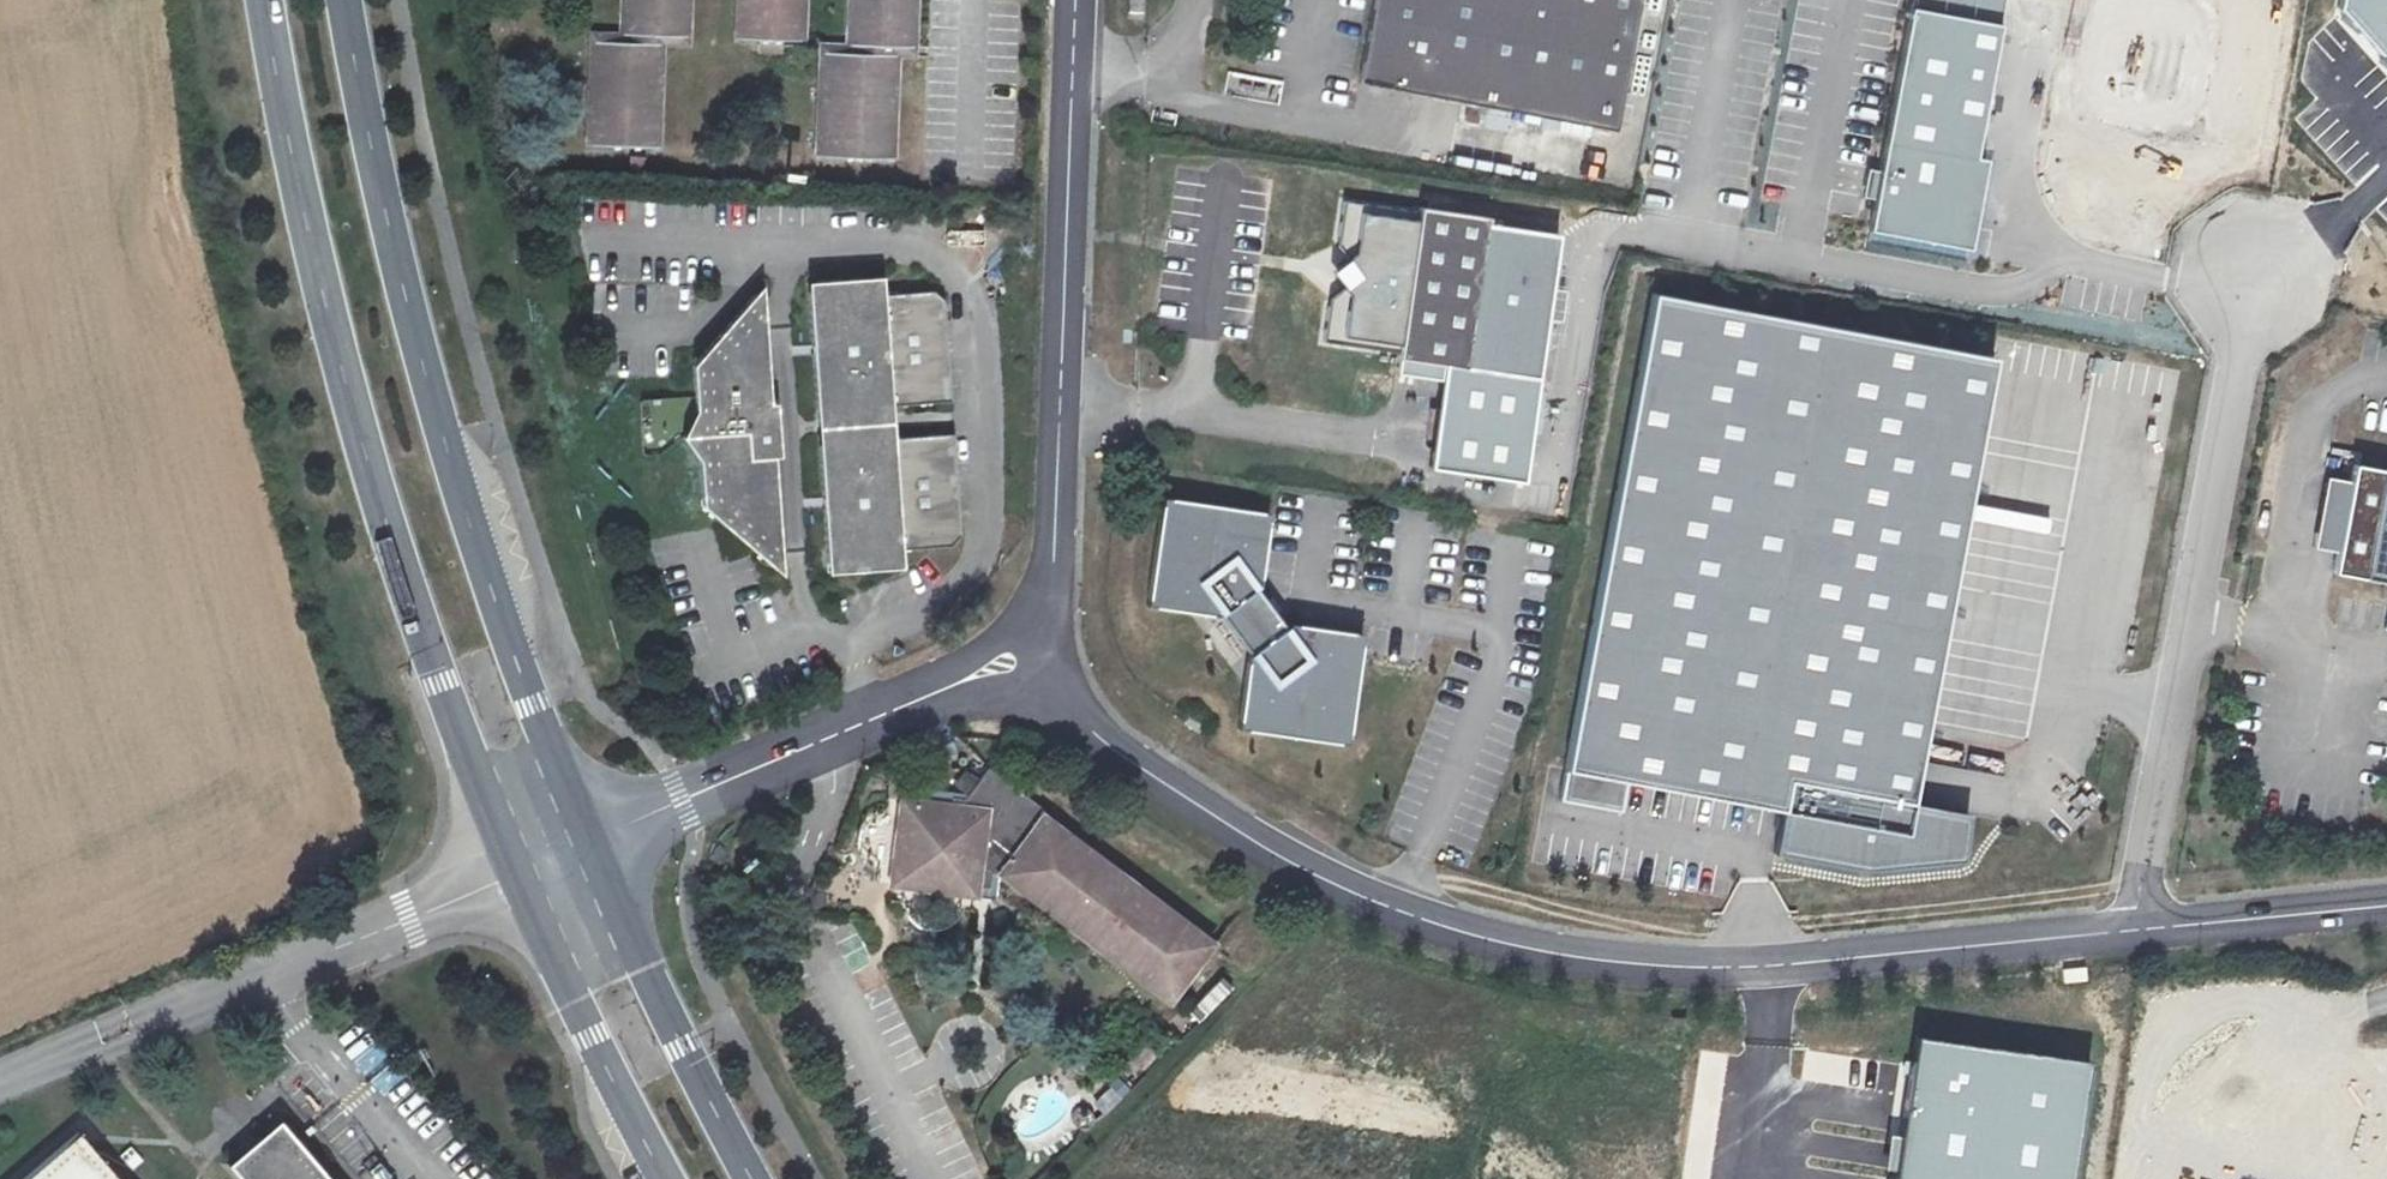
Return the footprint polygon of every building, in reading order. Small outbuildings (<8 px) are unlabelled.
[(624,35),(687,37),(689,0),(625,0),(624,35)] [(739,39),(759,39),(759,51),(782,53),(783,40),(802,41),(804,0),(740,0),(739,39)] [(850,46),(913,48),(915,0),(852,0),(850,46)] [(1142,13),(1142,0),(1130,0),(1129,12),(1142,13)] [(1359,81),(1617,130),(1641,0),(1375,0),(1359,81)] [(1873,232),(1975,250),(1990,162),(1981,161),(2010,0),(1914,0),(1873,232)] [(2336,10),(2386,66),(2386,0),(2337,0),(2336,10)] [(594,34),(594,42),(660,43),(687,45),(687,37),(624,35),(594,34)] [(660,43),(594,42),(591,146),(657,147),(660,43)] [(824,44),(824,52),(896,56),(913,56),(913,48),(850,46),(824,44)] [(896,56),(824,52),(819,156),(891,159),(896,56)] [(1320,340),(1397,351),(1396,357),(1538,377),(1546,317),(1561,319),(1565,289),(1551,286),(1558,232),(1487,222),(1488,218),(1418,209),(1417,214),(1340,203),(1333,247),(1343,261),(1334,266),(1332,280),(1340,288),(1326,298),(1320,340)] [(881,415),(891,406),(941,402),(950,391),(944,301),(934,291),(884,295),(882,277),(807,282),(816,420),(881,415)] [(683,436),(699,461),(702,506),(773,567),(782,566),(774,457),(780,457),(776,403),(771,403),(763,294),(754,295),(692,365),(696,410),(683,436)] [(1993,358),(1654,295),(1565,771),(1569,772),(1563,801),(1622,812),(1627,782),(1784,812),(1776,856),(1865,872),(1952,864),(1962,813),(1910,803),(1993,358)] [(1440,378),(1427,467),(1523,481),(1538,377),(1396,357),(1394,372),(1440,378)] [(902,567),(901,549),(951,546),(960,535),(954,444),(943,435),(893,438),(883,430),(817,434),(827,573),(902,567)] [(2348,462),(2341,497),(2331,548),(2327,570),(2332,571),(2386,581),(2386,469),(2348,462)] [(2331,548),(2341,497),(2324,493),(2314,545),(2331,548)] [(1163,498),(1146,604),(1217,615),(1221,612),(1239,637),(1272,613),(1254,588),(1258,585),(1269,514),(1163,498)] [(1359,637),(1288,626),(1284,629),(1272,613),(1239,637),(1251,653),(1247,656),(1236,727),(1343,743),(1357,654),(1359,637)] [(1184,724),(1199,733),(1205,722),(1190,713),(1184,724)] [(902,800),(892,884),(975,894),(977,880),(990,882),(992,873),(999,874),(1169,1002),(1212,945),(1043,816),(1046,812),(989,768),(965,799),(952,798),(951,806),(902,800)] [(1898,1178),(2075,1178),(2091,1073),(1917,1048),(1898,1178)] [(240,1178),(330,1178),(280,1119),(228,1164),(240,1178)] [(79,1131),(22,1178),(119,1178),(79,1131)]
